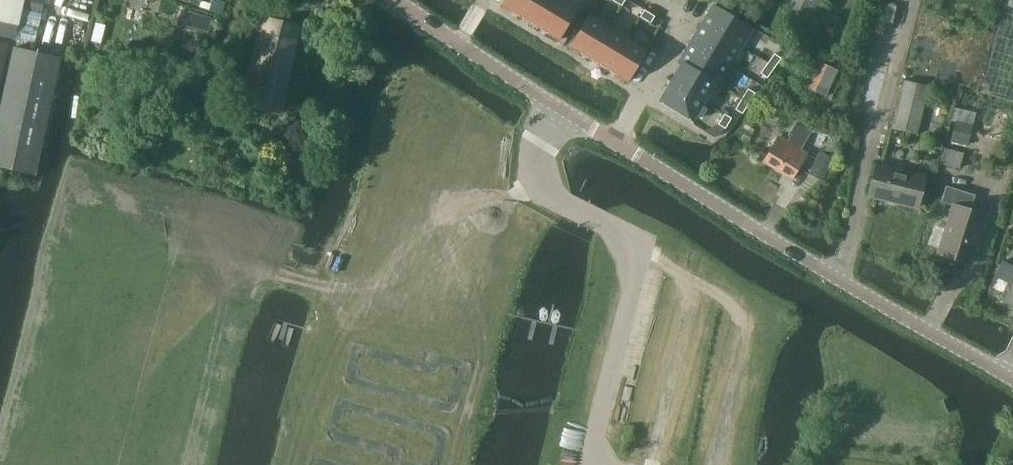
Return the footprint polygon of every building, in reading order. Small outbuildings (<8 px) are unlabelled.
[(19,23),(22,9),(24,0),(0,0),(0,19),(19,23)] [(22,9),(42,13),(45,0),(24,0),(22,9)] [(209,11),(222,15),(226,2),(219,0),(213,0),(209,11)] [(501,6),(520,17),(531,0),(504,0),(501,6)] [(520,17),(539,29),(556,0),(531,0),(520,17)] [(539,29),(558,40),(578,8),(565,0),(556,0),(539,29)] [(784,5),(812,19),(822,0),(787,0),(784,5)] [(713,5),(702,24),(741,48),(752,29),(713,5)] [(22,9),(19,23),(39,28),(42,13),(22,9)] [(182,10),(178,25),(208,34),(212,19),(182,10)] [(644,10),(640,17),(651,23),(655,16),(644,10)] [(590,15),(570,47),(589,59),(609,26),(590,15)] [(15,41),(15,38),(19,23),(0,19),(0,38),(15,41)] [(282,115),(293,58),(294,52),(299,28),(261,21),(255,43),(257,44),(243,108),(282,115)] [(19,23),(15,38),(35,43),(39,28),(19,23)] [(702,24),(691,43),(729,66),(741,48),(702,24)] [(609,26),(589,59),(608,70),(628,38),(609,26)] [(628,38),(608,70),(627,82),(647,49),(628,38)] [(691,43),(679,62),(682,64),(683,63),(715,83),(715,84),(718,86),(729,66),(691,43)] [(0,110),(0,168),(35,176),(60,59),(13,49),(0,110)] [(774,54),(767,64),(774,68),(781,58),(774,54)] [(818,61),(806,89),(825,97),(837,70),(818,61)] [(682,64),(671,82),(704,101),(715,84),(715,83),(683,63),(682,64)] [(767,64),(760,73),(767,78),(774,68),(767,64)] [(905,81),(893,127),(918,133),(929,87),(905,81)] [(671,82),(660,101),(692,121),(704,101),(671,82)] [(748,89),(742,99),(749,103),(755,93),(748,89)] [(742,99),(735,109),(736,110),(742,114),(749,103),(742,99)] [(766,108),(762,118),(776,124),(781,114),(766,108)] [(724,114),(718,125),(725,129),(731,118),(724,114)] [(956,121),(951,143),(968,147),(973,125),(956,121)] [(807,155),(800,151),(810,134),(795,124),(784,142),(779,138),(764,163),(792,179),(807,155)] [(817,125),(815,133),(831,137),(826,151),(836,152),(841,133),(817,125)] [(944,148),(941,164),(960,169),(964,153),(944,148)] [(832,160),(821,153),(809,176),(821,182),(832,160)] [(877,165),(869,196),(917,208),(925,177),(877,165)] [(971,211),(976,196),(947,187),(942,203),(953,207),(938,254),(972,265),(978,244),(976,244),(978,236),(981,237),(987,216),(971,211)] [(1002,262),(994,278),(1007,283),(1001,297),(1002,300),(1008,303),(1008,308),(1012,310),(1012,268),(1002,262)]
